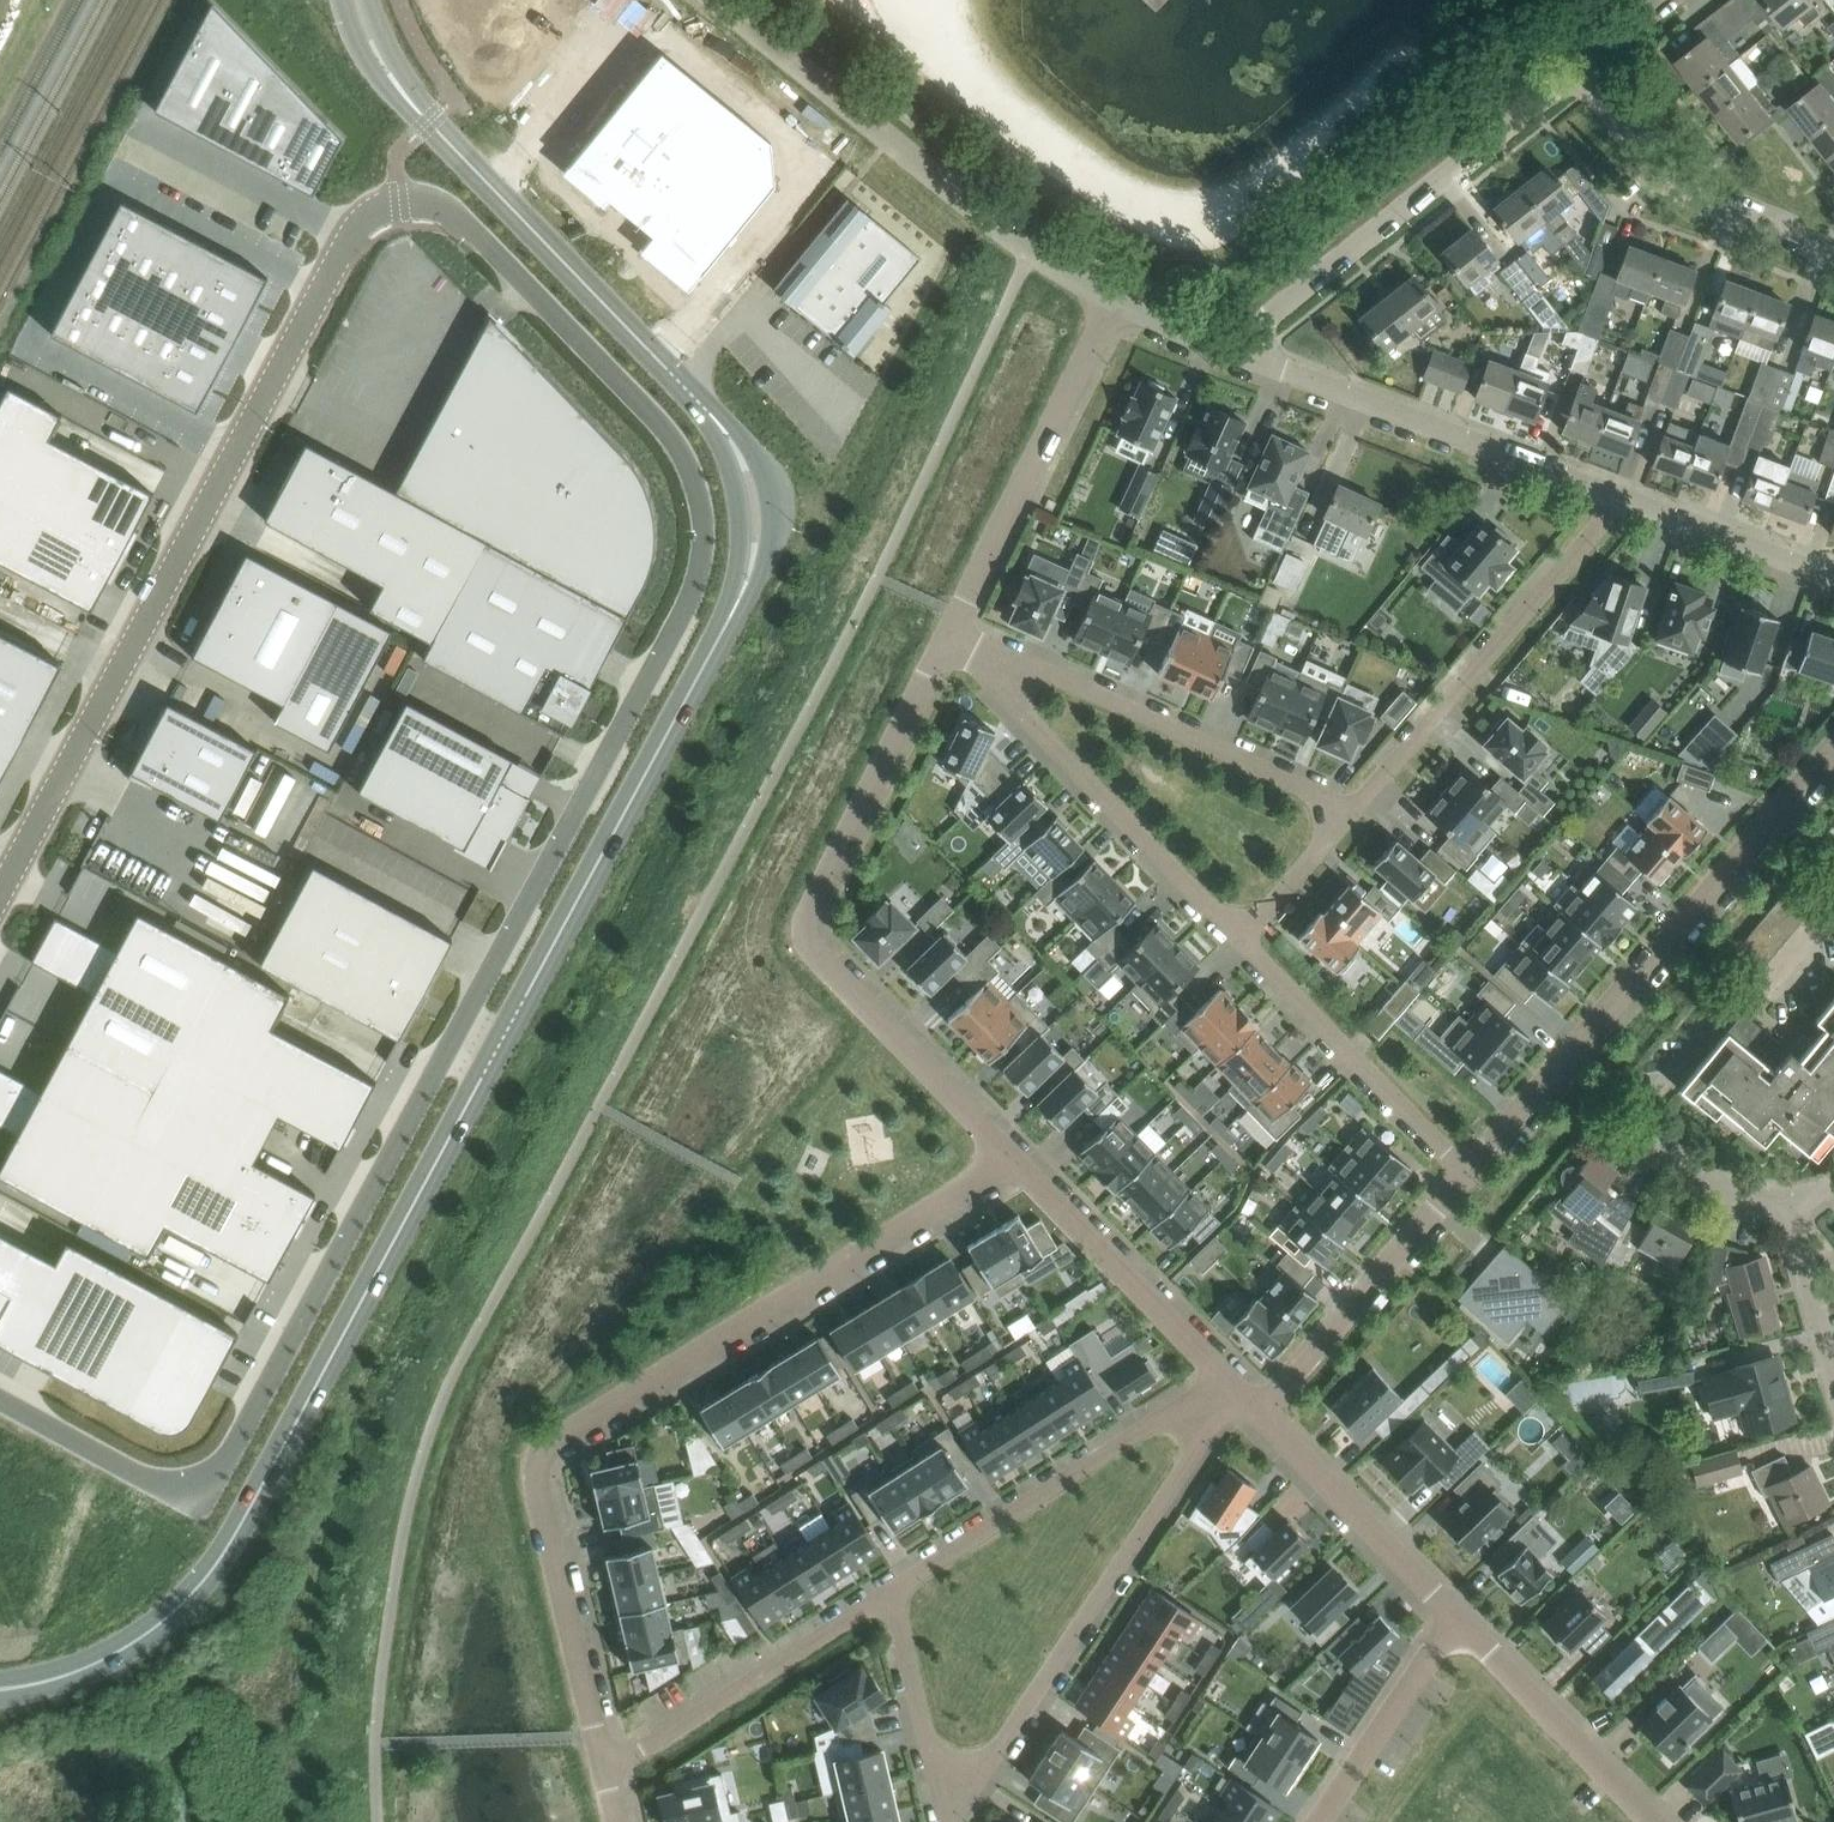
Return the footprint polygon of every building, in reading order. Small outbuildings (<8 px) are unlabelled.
[(434,0),(435,3),(437,9),(440,14),(441,16),(446,24),(449,29),(451,31),(453,33),(457,38),(469,47),(469,48),(480,57),(471,67),(510,99),(591,0),(434,0)] [(1721,8),(1739,31),(1751,21),(1734,0),(1732,0),(1721,8)] [(1751,21),(1762,12),(1753,0),(1734,0),(1751,21)] [(1811,0),(1765,0),(1785,25),(1798,15),(1807,26),(1822,14),(1813,4),(1814,3),(1811,0)] [(210,5),(154,110),(310,193),(309,194),(311,195),(335,150),(341,138),(326,123),(326,122),(211,3),(210,5)] [(1721,8),(1710,17),(1727,40),(1729,39),(1739,31),(1721,8)] [(1715,50),(1716,49),(1727,40),(1710,17),(1697,27),(1707,40),(1715,50)] [(1742,56),(1729,39),(1727,40),(1716,49),(1715,50),(1707,40),(1693,51),(1692,49),(1688,52),(1689,54),(1679,62),(1700,88),(1729,65),(1742,56)] [(659,51),(564,169),(607,203),(609,200),(629,216),(652,234),(642,246),(690,285),(774,183),(769,140),(722,101),(659,51)] [(1813,134),(1833,117),(1833,72),(1828,64),(1813,76),(1820,85),(1806,97),(1804,95),(1801,98),(1802,100),(1792,108),(1813,134)] [(1749,91),(1729,65),(1700,88),(1720,114),(1749,91)] [(1810,79),(1802,69),(1796,73),(1790,78),(1798,88),(1810,79)] [(1769,117),(1768,115),(1778,108),(1759,84),(1749,91),(1720,114),(1740,139),(1750,132),(1752,133),(1756,130),(1754,129),(1769,117)] [(1832,159),(1833,158),(1833,117),(1813,134),(1832,159)] [(1521,188),(1564,245),(1577,262),(1583,257),(1590,253),(1556,208),(1580,189),(1565,170),(1557,177),(1555,175),(1553,176),(1547,168),(1521,188)] [(1504,221),(1518,239),(1531,229),(1552,255),(1564,245),(1521,188),(1494,209),(1501,218),(1499,219),(1502,222),(1504,221)] [(845,199),(846,199),(774,288),(773,287),(772,288),(853,355),(854,354),(853,353),(890,309),(890,310),(891,309),(884,303),(920,258),(846,197),(845,199)] [(121,201),(109,224),(141,241),(153,218),(121,201)] [(129,263),(118,284),(143,298),(179,231),(153,218),(141,241),(129,263)] [(1602,221),(1590,253),(1582,274),(1597,280),(1617,226),(1602,221)] [(109,224),(97,245),(129,263),(141,241),(109,224)] [(1489,252),(1491,250),(1486,243),(1484,245),(1470,228),(1441,251),(1471,289),(1499,266),(1495,262),(1496,260),(1489,252)] [(179,231),(143,298),(168,311),(204,245),(179,231)] [(97,245),(85,267),(118,284),(129,263),(97,245)] [(204,245),(168,311),(194,325),(211,292),(229,258),(204,245)] [(1632,284),(1649,290),(1662,257),(1628,245),(1610,293),(1626,299),(1632,284)] [(1516,260),(1538,289),(1551,279),(1529,250),(1516,260)] [(1695,269),(1662,257),(1649,290),(1665,296),(1660,311),(1675,317),(1681,302),(1682,303),(1695,269)] [(229,258),(211,292),(249,312),(267,277),(266,277),(265,278),(229,258)] [(1524,300),(1538,289),(1516,260),(1502,271),(1524,300)] [(85,267),(74,289),(106,306),(118,284),(85,267)] [(1412,275),(1386,295),(1411,329),(1421,341),(1447,320),(1412,275)] [(1757,292),(1725,281),(1708,327),(1740,339),(1745,325),(1757,292)] [(94,328),(82,351),(108,364),(143,298),(118,284),(106,306),(94,328)] [(74,289),(62,311),(94,328),(106,306),(74,289)] [(211,292),(194,325),(231,345),(249,312),(211,292)] [(1757,292),(1745,325),(1740,339),(1770,350),(1787,304),(1757,292)] [(1411,329),(1386,295),(1359,317),(1385,349),(1411,329)] [(143,298),(108,364),(133,378),(168,311),(143,298)] [(1578,330),(1585,333),(1598,338),(1610,306),(1590,299),(1578,330)] [(62,311),(50,334),(82,351),(94,328),(62,311)] [(168,311),(133,378),(158,391),(176,358),(194,325),(168,311)] [(1833,361),(1833,359),(1833,321),(1815,314),(1802,349),(1795,369),(1811,375),(1814,365),(1830,370),(1833,361)] [(477,338),(395,491),(485,540),(625,615),(626,616),(639,592),(644,582),(648,573),(651,563),(653,552),(654,542),(654,531),(653,521),(652,510),(649,500),(646,490),(641,481),(636,471),(630,463),(623,455),(502,329),(501,329),(489,317),(478,339),(477,338)] [(194,325),(176,358),(213,379),(231,345),(194,325)] [(1675,368),(1677,369),(1690,336),(1670,329),(1660,356),(1640,348),(1638,354),(1675,368)] [(1585,333),(1578,330),(1567,330),(1555,363),(1571,370),(1585,333)] [(1598,338),(1585,333),(1571,370),(1585,375),(1598,338)] [(1690,336),(1677,369),(1689,374),(1691,375),(1704,341),(1690,336)] [(1423,378),(1442,385),(1449,365),(1453,357),(1434,350),(1423,378)] [(1646,398),(1661,404),(1675,368),(1638,354),(1630,351),(1624,364),(1655,375),(1646,398)] [(1475,397),(1504,408),(1517,372),(1473,355),(1470,363),(1461,387),(1476,393),(1475,397)] [(1459,391),(1461,387),(1470,363),(1453,357),(1449,365),(1442,385),(1459,391)] [(176,358),(158,391),(195,410),(194,411),(196,412),(213,379),(176,358)] [(1748,396),(1764,402),(1767,403),(1779,370),(1761,363),(1748,396)] [(1676,409),(1689,374),(1677,369),(1675,368),(1661,404),(1676,409)] [(1794,375),(1779,370),(1767,403),(1782,409),(1794,375)] [(1546,383),(1517,372),(1504,408),(1533,419),(1546,383)] [(64,377),(61,381),(83,393),(85,389),(64,377)] [(1694,377),(1689,391),(1711,399),(1716,385),(1694,377)] [(1124,417),(1117,433),(1151,449),(1175,397),(1161,391),(1163,386),(1148,379),(1146,384),(1141,381),(1133,397),(1131,396),(1122,416),(1124,417)] [(1562,430),(1594,442),(1606,409),(1589,402),(1595,389),(1580,383),(1575,396),(1575,395),(1562,430)] [(0,402),(0,501),(116,562),(152,493),(49,438),(61,415),(8,387),(0,402)] [(1764,402),(1748,396),(1729,445),(1700,434),(1695,447),(1684,476),(1713,487),(1723,461),(1738,467),(1739,466),(1740,466),(1752,434),(1764,402)] [(1622,415),(1606,409),(1594,442),(1626,454),(1638,421),(1637,421),(1643,407),(1627,401),(1622,415)] [(1767,403),(1764,402),(1752,434),(1770,441),(1782,409),(1767,403)] [(1198,421),(1185,450),(1187,451),(1186,453),(1222,470),(1229,454),(1230,455),(1238,437),(1237,437),(1244,422),(1208,405),(1200,422),(1198,421)] [(1829,428),(1833,429),(1833,420),(1814,412),(1811,420),(1829,428)] [(1684,476),(1695,447),(1700,434),(1668,422),(1652,464),(1684,476)] [(1829,428),(1818,463),(1833,469),(1833,429),(1829,428)] [(1293,484),(1308,451),(1271,434),(1247,486),(1270,497),(1258,525),(1287,538),(1308,491),(1293,484)] [(550,727),(562,733),(566,727),(607,651),(626,616),(625,615),(485,540),(395,491),(305,443),(264,520),(382,584),(369,608),(420,636),(431,642),(422,658),(550,727)] [(1752,471),(1742,498),(1774,510),(1789,468),(1791,464),(1759,452),(1752,471)] [(1137,516),(1138,517),(1158,474),(1157,473),(1139,465),(1119,508),(1137,517),(1137,516)] [(1774,510),(1803,521),(1819,479),(1789,468),(1774,510)] [(1212,479),(1194,520),(1212,529),(1231,488),(1212,479)] [(1365,534),(1378,503),(1338,484),(1324,515),(1326,515),(1313,542),(1338,554),(1350,527),(1365,534)] [(90,610),(116,562),(0,501),(0,562),(90,610)] [(1493,530),(1482,521),(1481,520),(1461,544),(1447,533),(1420,566),(1435,578),(1463,602),(1474,589),(1477,592),(1488,580),(1495,586),(1511,566),(1504,561),(1514,548),(1509,544),(1513,540),(1496,526),(1493,530)] [(1101,541),(1090,537),(1087,544),(1089,548),(1087,549),(1086,553),(1089,554),(1087,557),(1093,559),(1101,541)] [(1010,621),(1014,623),(1012,628),(1025,634),(1027,629),(1041,635),(1064,584),(1077,590),(1078,590),(1086,571),(1087,572),(1093,559),(1087,557),(1076,552),(1068,571),(1055,566),(1047,583),(1031,575),(1029,579),(1025,577),(1014,600),(1019,602),(1010,621)] [(246,553),(191,657),(192,658),(193,656),(282,704),(274,720),(328,749),(392,630),(246,553)] [(1303,561),(1285,553),(1273,580),(1291,588),(1303,561)] [(1102,578),(1087,572),(1086,571),(1078,590),(1077,590),(1071,602),(1086,609),(1073,639),(1100,651),(1123,602),(1097,590),(1102,578)] [(1625,640),(1644,586),(1612,576),(1610,582),(1607,581),(1595,596),(1594,596),(1570,625),(1571,626),(1572,626),(1602,636),(1591,666),(1579,680),(1596,695),(1638,646),(1637,645),(1635,648),(1625,640)] [(1671,595),(1656,637),(1691,649),(1691,648),(1695,650),(1701,634),(1702,634),(1705,626),(1709,616),(1708,616),(1711,608),(1709,607),(1712,599),(1701,595),(1702,592),(1675,583),(1672,590),(1670,589),(1668,594),(1671,595)] [(1100,651),(1128,664),(1141,634),(1155,640),(1169,609),(1154,602),(1148,613),(1123,602),(1100,651)] [(1728,644),(1718,671),(1742,679),(1745,668),(1759,672),(1764,656),(1765,657),(1771,640),(1770,639),(1778,618),(1773,616),(1746,607),(1741,606),(1733,627),(1729,625),(1723,642),(1728,644)] [(1157,673),(1185,685),(1207,635),(1181,623),(1185,616),(1169,609),(1155,640),(1169,647),(1157,673)] [(1277,613),(1271,626),(1278,630),(1286,627),(1290,618),(1277,613)] [(1810,629),(1805,644),(1790,639),(1780,668),(1797,669),(1833,682),(1833,637),(1810,629)] [(42,702),(62,664),(0,631),(0,781),(42,702)] [(1233,647),(1207,635),(1185,685),(1212,698),(1224,671),(1239,678),(1253,647),(1237,639),(1233,647)] [(1247,717),(1274,730),(1301,672),(1300,671),(1296,680),(1271,669),(1276,657),(1260,650),(1245,681),(1260,688),(1247,717)] [(1315,712),(1329,719),(1343,687),(1328,680),(1326,683),(1301,672),(1274,730),(1302,742),(1315,712)] [(1344,688),(1343,687),(1329,719),(1317,743),(1331,749),(1329,754),(1342,760),(1344,755),(1348,757),(1356,738),(1361,741),(1372,717),(1367,715),(1369,711),(1339,698),(1344,688)] [(1379,716),(1393,728),(1416,702),(1402,690),(1379,716)] [(1665,712),(1650,699),(1628,725),(1643,738),(1665,712)] [(505,840),(514,824),(519,815),(529,797),(529,796),(527,795),(527,796),(500,781),(512,759),(406,701),(357,791),(464,849),(478,823),(504,837),(503,839),(505,840)] [(256,751),(167,704),(130,774),(219,821),(256,751)] [(1714,713),(1677,754),(1707,766),(1736,733),(1727,725),(1714,713)] [(969,778),(983,792),(1007,766),(987,746),(994,732),(964,717),(941,763),(944,764),(942,768),(958,776),(960,772),(970,777),(969,778)] [(1545,745),(1543,743),(1525,728),(1522,732),(1507,718),(1504,722),(1500,718),(1490,729),(1494,733),(1485,744),(1527,780),(1517,791),(1500,776),(1499,777),(1543,814),(1554,801),(1539,789),(1547,780),(1531,766),(1544,751),(1541,749),(1545,745)] [(1629,740),(1609,733),(1607,735),(1611,753),(1615,756),(1629,740)] [(1714,773),(1682,762),(1676,779),(1708,790),(1714,773)] [(985,817),(1007,840),(1008,841),(1030,820),(1046,804),(1023,780),(1007,766),(983,792),(996,806),(985,817)] [(1542,815),(1543,814),(1499,777),(1489,789),(1465,767),(1445,790),(1486,826),(1505,804),(1514,812),(1525,800),(1542,815)] [(1468,847),(1486,826),(1445,790),(1426,813),(1450,834),(1440,846),(1465,869),(1477,855),(1468,847)] [(1648,825),(1680,853),(1681,852),(1684,855),(1706,829),(1668,796),(1646,821),(1649,824),(1648,825)] [(1040,831),(1030,820),(1008,841),(1007,840),(991,855),(1003,868),(1024,848),(1050,876),(1052,877),(1059,870),(1083,848),(1064,828),(1067,826),(1057,816),(1054,819),(1054,818),(1040,831)] [(1553,835),(1561,842),(1571,830),(1563,824),(1553,835)] [(1665,870),(1680,853),(1648,825),(1624,852),(1616,846),(1604,860),(1630,882),(1641,870),(1655,882),(1656,881),(1659,883),(1668,873),(1665,870)] [(1395,839),(1373,865),(1413,899),(1434,875),(1443,884),(1455,870),(1429,847),(1418,860),(1395,839)] [(1055,897),(1074,918),(1114,880),(1093,858),(1070,881),(1059,870),(1052,877),(1050,876),(1033,893),(1046,906),(1055,897)] [(1541,860),(1531,871),(1539,878),(1549,866),(1541,860)] [(398,1038),(423,992),(451,940),(312,865),(259,963),(398,1038)] [(1571,884),(1570,885),(1620,928),(1621,927),(1619,926),(1636,906),(1595,871),(1578,890),(1571,884)] [(1135,901),(1114,880),(1074,918),(1094,938),(1085,947),(1097,959),(1122,935),(1111,924),(1135,901)] [(1349,885),(1323,915),(1355,943),(1380,914),(1388,921),(1400,907),(1373,884),(1363,897),(1349,885)] [(1603,948),(1620,928),(1570,885),(1553,905),(1560,911),(1599,946),(1600,945),(1603,948)] [(1789,885),(1781,896),(1790,903),(1799,893),(1789,885)] [(1508,898),(1516,904),(1525,894),(1517,887),(1508,898)] [(1806,899),(1799,893),(1790,903),(1798,909),(1806,899)] [(928,933),(953,909),(940,896),(915,920),(928,933)] [(1790,903),(1781,896),(1772,907),(1796,927),(1805,916),(1798,909),(1790,903)] [(1508,898),(1498,910),(1505,917),(1516,904),(1508,898)] [(1806,899),(1798,909),(1805,916),(1814,905),(1806,899)] [(869,923),(854,937),(857,940),(853,944),(863,954),(867,951),(878,961),(913,926),(890,902),(888,905),(884,901),(865,919),(869,923)] [(1787,938),(1796,927),(1772,907),(1762,918),(1787,938)] [(1599,946),(1560,911),(1545,929),(1537,923),(1537,924),(1583,964),(1599,946)] [(17,1135),(0,1167),(0,1176),(148,1256),(165,1224),(266,1279),(268,1280),(314,1194),(313,1193),(312,1193),(252,1161),(277,1114),(338,1146),(338,1147),(339,1148),(374,1082),(373,1081),(373,1082),(271,1027),(289,994),(137,912),(116,951),(56,918),(56,917),(55,917),(30,962),(32,963),(32,962),(93,995),(41,1091),(0,1069),(0,1126),(17,1135)] [(1358,945),(1355,943),(1323,915),(1320,912),(1298,937),(1336,971),(1338,969),(1342,972),(1354,958),(1350,955),(1358,945)] [(1502,928),(1490,918),(1484,926),(1495,936),(1502,928)] [(1762,918),(1753,929),(1778,949),(1787,938),(1762,918)] [(1118,962),(1137,982),(1138,983),(1177,945),(1156,924),(1133,946),(1122,935),(1097,959),(1109,971),(1118,962)] [(1567,983),(1583,964),(1537,924),(1521,942),(1567,983)] [(1455,927),(1443,942),(1454,951),(1466,937),(1455,927)] [(1768,960),(1778,949),(1753,929),(1744,940),(1768,960)] [(905,969),(928,993),(951,972),(962,983),(1000,946),(988,934),(965,955),(943,932),(905,969)] [(1759,971),(1768,960),(1744,940),(1735,951),(1759,971)] [(1569,984),(1567,983),(1521,942),(1493,975),(1524,1001),(1533,990),(1550,1005),(1569,984)] [(1198,967),(1177,945),(1138,983),(1137,982),(1130,989),(1151,1010),(1148,1012),(1161,1025),(1163,1023),(1186,1001),(1174,989),(1198,967)] [(1000,946),(962,983),(972,994),(947,1018),(968,1040),(1017,994),(1016,993),(1007,1001),(988,981),(998,971),(987,959),(1000,947),(1000,946)] [(1735,951),(1726,962),(1726,963),(1747,980),(1750,983),(1759,971),(1735,951)] [(1404,980),(1418,991),(1437,970),(1423,958),(1404,980)] [(1382,1006),(1396,1018),(1418,991),(1404,980),(1382,1006)] [(1468,1022),(1509,1058),(1528,1036),(1503,1015),(1514,1002),(1488,980),(1476,994),(1485,1001),(1468,1022)] [(1196,1012),(1186,1001),(1163,1023),(1173,1033),(1192,1053),(1239,1007),(1239,1006),(1237,1007),(1229,999),(1232,997),(1225,990),(1222,992),(1219,989),(1196,1012)] [(1023,1050),(1048,1026),(1017,994),(968,1040),(989,1061),(1012,1039),(1023,1050)] [(1679,1089),(1692,1099),(1699,1091),(1740,1125),(1748,1116),(1771,1135),(1777,1128),(1807,1153),(1826,1130),(1833,1136),(1833,1103),(1832,1101),(1833,1099),(1833,997),(1815,1020),(1824,1028),(1812,1042),(1803,1034),(1789,1051),(1742,1012),(1679,1089)] [(1257,1025),(1239,1007),(1192,1053),(1193,1053),(1199,1047),(1217,1065),(1257,1025)] [(1488,1082),(1509,1058),(1468,1022),(1467,1022),(1458,1014),(1439,1037),(1425,1025),(1413,1038),(1453,1073),(1464,1060),(1488,1082)] [(1227,1089),(1228,1090),(1272,1047),(1255,1029),(1258,1026),(1257,1025),(1217,1065),(1234,1082),(1227,1089)] [(1048,1072),(1058,1083),(1083,1059),(1071,1047),(1062,1056),(1041,1034),(1049,1027),(1048,1026),(1023,1050),(1002,1069),(1025,1093),(1048,1072)] [(1272,1047),(1228,1090),(1246,1108),(1292,1064),(1291,1063),(1290,1065),(1272,1047)] [(1083,1059),(1058,1083),(1036,1104),(1059,1128),(1081,1107),(1093,1119),(1118,1095),(1105,1082),(1096,1091),(1075,1069),(1084,1060),(1083,1059)] [(1300,1073),(1292,1064),(1246,1108),(1275,1139),(1300,1115),(1289,1104),(1310,1083),(1307,1080),(1310,1077),(1303,1070),(1300,1073)] [(1138,1075),(1148,1086),(1156,1079),(1145,1068),(1138,1075)] [(1173,1086),(1183,1097),(1191,1090),(1181,1079),(1173,1086)] [(1191,1090),(1183,1097),(1194,1108),(1201,1100),(1191,1090)] [(1174,1113),(1184,1123),(1192,1116),(1182,1105),(1174,1113)] [(1310,1115),(1318,1123),(1328,1112),(1321,1105),(1310,1115)] [(1094,1173),(1135,1134),(1117,1115),(1078,1153),(1096,1172),(1094,1173)] [(1307,1133),(1318,1123),(1310,1115),(1300,1126),(1307,1133)] [(1202,1127),(1192,1116),(1184,1123),(1195,1134),(1202,1127)] [(1209,1123),(1219,1134),(1227,1127),(1216,1116),(1209,1123)] [(1362,1126),(1345,1146),(1395,1189),(1394,1187),(1410,1168),(1362,1126)] [(1237,1138),(1227,1127),(1219,1134),(1230,1145),(1237,1138)] [(1113,1192),(1153,1153),(1135,1134),(1094,1173),(1113,1192)] [(1210,1150),(1220,1161),(1228,1153),(1217,1143),(1210,1150)] [(1284,1143),(1274,1154),(1282,1161),(1292,1150),(1284,1143)] [(1378,1209),(1395,1189),(1345,1146),(1328,1166),(1378,1209)] [(1603,1263),(1615,1243),(1636,1203),(1622,1192),(1617,1198),(1604,1188),(1612,1177),(1613,1173),(1613,1169),(1611,1166),(1604,1161),(1605,1160),(1593,1151),(1578,1169),(1577,1168),(1574,1167),(1572,1167),(1570,1167),(1568,1168),(1566,1169),(1565,1170),(1563,1172),(1563,1173),(1562,1175),(1562,1176),(1562,1178),(1562,1179),(1563,1181),(1563,1182),(1564,1183),(1565,1185),(1571,1190),(1561,1202),(1580,1217),(1573,1230),(1574,1231),(1573,1234),(1573,1238),(1574,1241),(1576,1244),(1580,1247),(1579,1248),(1601,1266),(1603,1263)] [(1134,1208),(1171,1172),(1153,1153),(1113,1192),(1114,1193),(1117,1190),(1134,1208)] [(1228,1153),(1220,1161),(1231,1171),(1238,1164),(1228,1153)] [(1273,1172),(1282,1161),(1274,1154),(1265,1165),(1273,1172)] [(1377,1210),(1378,1209),(1328,1166),(1327,1167),(1334,1173),(1318,1192),(1358,1226),(1374,1207),(1377,1210)] [(1151,1229),(1190,1191),(1171,1172),(1134,1208),(1151,1226),(1150,1227),(1151,1229)] [(1190,1191),(1151,1229),(1169,1248),(1208,1210),(1190,1191)] [(1341,1245),(1358,1226),(1318,1192),(1302,1211),(1295,1205),(1294,1206),(1342,1247),(1343,1246),(1341,1245)] [(1255,1199),(1245,1195),(1239,1208),(1248,1213),(1255,1199)] [(1294,1206),(1277,1226),(1325,1267),(1342,1247),(1294,1206)] [(1658,1208),(1637,1246),(1658,1256),(1654,1274),(1686,1283),(1692,1258),(1682,1253),(1696,1229),(1658,1208)] [(1023,1282),(1026,1286),(1027,1286),(1018,1271),(1049,1252),(1058,1266),(1076,1255),(1063,1242),(1056,1246),(1040,1219),(1025,1228),(1017,1215),(992,1230),(1023,1282)] [(1023,1282),(992,1230),(966,1246),(975,1260),(961,1269),(978,1296),(992,1287),(998,1298),(1023,1282)] [(1201,1248),(1214,1261),(1226,1249),(1214,1236),(1201,1248)] [(159,1433),(161,1433),(163,1434),(165,1434),(167,1435),(168,1435),(170,1435),(172,1435),(174,1435),(177,1434),(179,1434),(181,1433),(182,1433),(184,1432),(187,1430),(189,1428),(191,1426),(240,1335),(67,1244),(56,1266),(0,1237),(0,1348),(159,1433)] [(1747,1251),(1711,1240),(1699,1282),(1715,1286),(1715,1285),(1730,1281),(1733,1292),(1729,1294),(1740,1335),(1777,1325),(1767,1290),(1772,1288),(1763,1257),(1750,1260),(1747,1251)] [(1623,1273),(1634,1252),(1615,1243),(1603,1263),(1623,1273)] [(1201,1248),(1189,1260),(1202,1273),(1214,1261),(1201,1248)] [(1283,1272),(1258,1300),(1291,1328),(1316,1298),(1302,1286),(1313,1274),(1287,1251),(1275,1265),(1283,1272)] [(925,1273),(948,1311),(972,1296),(949,1258),(925,1273)] [(1578,1309),(1569,1301),(1520,1258),(1497,1285),(1484,1274),(1462,1300),(1458,1297),(1457,1299),(1507,1342),(1508,1341),(1507,1339),(1515,1330),(1507,1323),(1526,1301),(1551,1323),(1560,1312),(1571,1322),(1578,1309)] [(948,1311),(925,1273),(901,1287),(925,1325),(948,1311)] [(1101,1281),(1087,1290),(1094,1300),(1109,1289),(1101,1281)] [(1569,1301),(1578,1309),(1589,1290),(1579,1284),(1569,1301)] [(925,1325),(901,1287),(878,1302),(901,1340),(925,1325)] [(1291,1328),(1258,1300),(1255,1297),(1247,1307),(1243,1304),(1231,1318),(1235,1321),(1233,1323),(1272,1356),(1294,1331),(1291,1328)] [(854,1316),(877,1354),(901,1340),(878,1302),(854,1316)] [(1050,1317),(1056,1326),(1069,1317),(1062,1307),(1050,1315),(1050,1317)] [(854,1316),(830,1331),(854,1369),(877,1354),(854,1316)] [(1056,1326),(1050,1317),(1037,1325),(1043,1334),(1056,1326)] [(1092,1328),(1068,1344),(1077,1359),(1101,1396),(1116,1386),(1123,1399),(1154,1379),(1153,1378),(1157,1375),(1147,1360),(1143,1363),(1131,1343),(1110,1356),(1092,1328)] [(1458,1344),(1470,1357),(1480,1347),(1468,1335),(1458,1344)] [(817,1336),(793,1351),(817,1389),(840,1374),(817,1336)] [(979,1362),(992,1354),(986,1345),(974,1353),(979,1362)] [(1020,1345),(1007,1353),(1013,1362),(1026,1353),(1020,1345)] [(769,1365),(793,1403),(817,1389),(793,1351),(769,1365)] [(961,1362),(966,1371),(979,1362),(974,1353),(961,1362)] [(1013,1362),(1007,1353),(994,1361),(1000,1370),(1013,1362)] [(1689,1356),(1633,1365),(1637,1391),(1693,1382),(1689,1356)] [(1781,1392),(1771,1357),(1728,1369),(1729,1371),(1708,1377),(1719,1416),(1740,1410),(1747,1434),(1794,1420),(1785,1391),(1781,1392)] [(1062,1368),(1067,1376),(1059,1381),(1083,1418),(1106,1403),(1101,1396),(1077,1359),(1062,1368)] [(793,1403),(769,1365),(746,1380),(769,1418),(793,1403)] [(1383,1439),(1431,1394),(1419,1382),(1402,1398),(1372,1366),(1330,1406),(1361,1438),(1372,1427),(1383,1439)] [(937,1377),(943,1385),(956,1377),(951,1368),(937,1377)] [(980,1383),(974,1374),(961,1382),(967,1391),(980,1383)] [(1521,1379),(1507,1393),(1524,1411),(1539,1397),(1521,1379)] [(722,1394),(746,1432),(769,1418),(746,1380),(722,1394)] [(899,1389),(905,1398),(918,1390),(912,1381),(899,1389)] [(1035,1396),(1059,1433),(1083,1418),(1059,1381),(1035,1396)] [(961,1382),(948,1391),(954,1399),(967,1391),(961,1382)] [(892,1406),(905,1398),(899,1389),(886,1397),(892,1406)] [(746,1432),(722,1394),(698,1409),(722,1447),(746,1432)] [(1059,1433),(1035,1396),(1012,1411),(1036,1448),(1059,1433)] [(906,1417),(900,1408),(887,1417),(893,1425),(906,1417)] [(1036,1448),(1012,1411),(988,1425),(1012,1463),(1036,1448)] [(887,1417),(874,1425),(880,1434),(893,1425),(887,1417)] [(839,1426),(844,1435),(857,1427),(852,1418),(839,1426)] [(1424,1421),(1382,1461),(1412,1491),(1423,1480),(1427,1484),(1445,1467),(1456,1478),(1488,1447),(1473,1431),(1453,1451),(1424,1421)] [(1012,1463),(988,1425),(980,1431),(975,1424),(960,1433),(989,1478),(1012,1463)] [(826,1435),(832,1444),(844,1435),(839,1426),(826,1435)] [(972,1465),(947,1426),(910,1450),(942,1501),(967,1485),(959,1473),(972,1465)] [(1564,1431),(1550,1443),(1573,1470),(1587,1459),(1564,1431)] [(863,1432),(850,1440),(856,1449),(869,1441),(863,1432)] [(643,1488),(642,1487),(633,1445),(606,1451),(609,1465),(589,1469),(595,1499),(643,1488)] [(798,1465),(811,1456),(806,1448),(793,1456),(798,1465)] [(707,1450),(688,1454),(693,1474),(703,1472),(716,1464),(707,1450)] [(834,1450),(820,1459),(826,1468),(834,1480),(848,1471),(834,1450)] [(942,1501),(910,1450),(909,1451),(913,1456),(890,1471),(889,1469),(887,1470),(918,1517),(942,1501)] [(1697,1484),(1741,1472),(1735,1450),(1691,1462),(1697,1484)] [(1792,1474),(1783,1455),(1750,1470),(1763,1497),(1770,1493),(1784,1524),(1828,1503),(1810,1466),(1792,1474)] [(785,1473),(798,1465),(793,1456),(780,1464),(785,1473)] [(813,1477),(826,1468),(820,1459),(807,1468),(813,1477)] [(1464,1501),(1442,1522),(1470,1551),(1482,1539),(1487,1545),(1502,1530),(1497,1525),(1511,1511),(1510,1510),(1514,1507),(1495,1487),(1491,1490),(1484,1483),(1494,1474),(1481,1461),(1452,1488),(1464,1501)] [(1216,1485),(1211,1482),(1187,1518),(1210,1533),(1217,1522),(1228,1529),(1236,1540),(1224,1550),(1223,1549),(1223,1550),(1224,1551),(1238,1539),(1261,1514),(1244,1504),(1254,1489),(1255,1487),(1227,1469),(1225,1470),(1226,1471),(1216,1485)] [(918,1517),(887,1470),(850,1494),(870,1524),(882,1516),(893,1532),(918,1517)] [(643,1488),(595,1499),(602,1528),(618,1524),(622,1538),(640,1533),(664,1528),(654,1484),(642,1487),(643,1488)] [(791,1489),(778,1497),(784,1506),(797,1498),(791,1489)] [(1622,1492),(1608,1504),(1623,1520),(1636,1508),(1622,1492)] [(744,1511),(757,1502),(752,1493),(738,1502),(744,1511)] [(771,1514),(784,1506),(778,1497),(765,1505),(771,1514)] [(736,1499),(725,1506),(732,1518),(743,1511),(736,1499)] [(830,1526),(855,1564),(878,1549),(849,1505),(834,1514),(839,1521),(830,1526)] [(1527,1509),(1516,1519),(1522,1525),(1532,1514),(1527,1509)] [(1522,1525),(1492,1553),(1504,1565),(1496,1573),(1508,1585),(1505,1588),(1520,1603),(1552,1573),(1538,1558),(1548,1549),(1531,1532),(1540,1523),(1532,1514),(1522,1525)] [(745,1518),(732,1527),(738,1536),(751,1527),(745,1518)] [(1309,1542),(1287,1519),(1274,1531),(1264,1521),(1244,1541),(1253,1551),(1243,1561),(1265,1584),(1309,1542)] [(831,1579),(855,1564),(830,1526),(807,1541),(831,1579)] [(732,1527),(719,1535),(725,1544),(738,1536),(732,1527)] [(1593,1531),(1569,1555),(1580,1567),(1604,1544),(1593,1531)] [(1832,1533),(1769,1563),(1777,1581),(1807,1567),(1822,1598),(1833,1593),(1833,1538),(1832,1533)] [(1672,1540),(1666,1546),(1677,1557),(1683,1551),(1672,1540)] [(808,1594),(831,1579),(807,1541),(784,1556),(808,1594)] [(604,1557),(611,1585),(658,1574),(651,1546),(604,1557)] [(704,1548),(690,1552),(698,1564),(712,1561),(704,1548)] [(760,1571),(784,1609),(808,1594),(784,1556),(760,1571)] [(1355,1591),(1332,1567),(1292,1606),(1314,1629),(1308,1634),(1320,1645),(1341,1624),(1332,1615),(1355,1591)] [(761,1624),(784,1609),(760,1571),(752,1576),(747,1570),(732,1579),(761,1624)] [(718,1590),(727,1585),(719,1572),(710,1578),(718,1590)] [(611,1585),(617,1613),(665,1602),(658,1574),(611,1585)] [(727,1585),(718,1590),(727,1603),(736,1598),(727,1585)] [(1632,1638),(1592,1677),(1595,1681),(1596,1680),(1610,1695),(1671,1636),(1661,1626),(1673,1614),(1678,1620),(1699,1600),(1686,1587),(1633,1639),(1632,1638)] [(1580,1589),(1542,1625),(1568,1653),(1579,1643),(1590,1654),(1610,1634),(1599,1623),(1606,1616),(1580,1589)] [(1188,1634),(1197,1619),(1153,1590),(1138,1613),(1175,1638),(1181,1629),(1188,1634)] [(665,1602),(617,1613),(624,1641),(671,1630),(665,1602)] [(755,1629),(744,1611),(735,1616),(747,1634),(755,1629)] [(1175,1638),(1138,1613),(1122,1637),(1160,1661),(1175,1638)] [(1385,1649),(1399,1636),(1379,1615),(1337,1655),(1356,1674),(1345,1690),(1356,1697),(1345,1714),(1356,1721),(1398,1659),(1385,1649)] [(1806,1632),(1816,1654),(1828,1648),(1833,1660),(1833,1618),(1806,1632)] [(1697,1646),(1711,1661),(1737,1636),(1723,1621),(1697,1646)] [(682,1627),(671,1630),(624,1641),(631,1671),(689,1657),(682,1627)] [(1160,1661),(1122,1637),(1107,1659),(1145,1684),(1160,1661)] [(1211,1644),(1203,1656),(1211,1662),(1220,1650),(1211,1644)] [(1194,1669),(1203,1675),(1211,1662),(1203,1656),(1194,1669)] [(1092,1682),(1130,1707),(1145,1684),(1107,1659),(1092,1682)] [(849,1668),(829,1681),(832,1686),(815,1696),(835,1727),(836,1726),(841,1745),(876,1737),(871,1718),(869,1719),(864,1711),(866,1709),(866,1707),(883,1696),(869,1674),(865,1676),(860,1668),(852,1673),(849,1668)] [(1659,1709),(1640,1727),(1672,1761),(1690,1743),(1688,1741),(1723,1706),(1695,1677),(1683,1689),(1680,1685),(1666,1698),(1665,1697),(1656,1706),(1659,1709)] [(1130,1707),(1092,1682),(1077,1706),(1121,1735),(1131,1720),(1124,1716),(1130,1707)] [(1181,1689),(1172,1702),(1181,1708),(1190,1695),(1181,1689)] [(1305,1767),(1306,1767),(1317,1749),(1313,1747),(1318,1740),(1295,1724),(1302,1713),(1276,1696),(1269,1707),(1278,1713),(1261,1738),(1264,1740),(1305,1767)] [(1181,1708),(1172,1702),(1164,1715),(1173,1721),(1181,1708)] [(1061,1730),(1044,1755),(1094,1788),(1120,1749),(1084,1726),(1075,1739),(1061,1730)] [(1293,1785),(1305,1767),(1260,1737),(1261,1736),(1256,1733),(1239,1759),(1234,1755),(1227,1767),(1253,1784),(1261,1773),(1284,1789),(1289,1782),(1293,1785)] [(1156,1740),(1148,1753),(1156,1759),(1161,1752),(1165,1745),(1156,1740)] [(1719,1748),(1683,1783),(1704,1804),(1740,1770),(1719,1748)] [(841,1789),(888,1778),(881,1750),(834,1761),(841,1789)] [(1161,1752),(1156,1759),(1154,1763),(1161,1768),(1168,1757),(1161,1752)] [(1191,1753),(1182,1766),(1191,1772),(1200,1759),(1191,1753)] [(1094,1788),(1044,1755),(1028,1780),(1042,1789),(1033,1803),(1062,1821),(1072,1821),(1094,1788)] [(660,1797),(665,1821),(740,1821),(737,1811),(729,1812),(720,1773),(699,1778),(699,1779),(678,1784),(680,1793),(660,1797)] [(1729,1791),(1738,1821),(1787,1821),(1797,1819),(1784,1775),(1729,1791)] [(888,1778),(841,1789),(834,1791),(841,1821),(848,1819),(895,1808),(888,1778)] [(1224,1808),(1245,1821),(1268,1821),(1276,1809),(1232,1780),(1222,1795),(1229,1799),(1224,1808)] [(780,1789),(784,1804),(794,1801),(791,1786),(780,1789)] [(1184,1797),(1175,1791),(1166,1804),(1175,1809),(1184,1797)] [(794,1801),(784,1804),(787,1819),(798,1816),(794,1801)] [(1175,1809),(1166,1804),(1158,1816),(1166,1821),(1167,1821),(1175,1809)] [(895,1808),(848,1819),(849,1821),(898,1821),(895,1808)] [(1224,1808),(1214,1821),(1245,1821),(1224,1808)]
